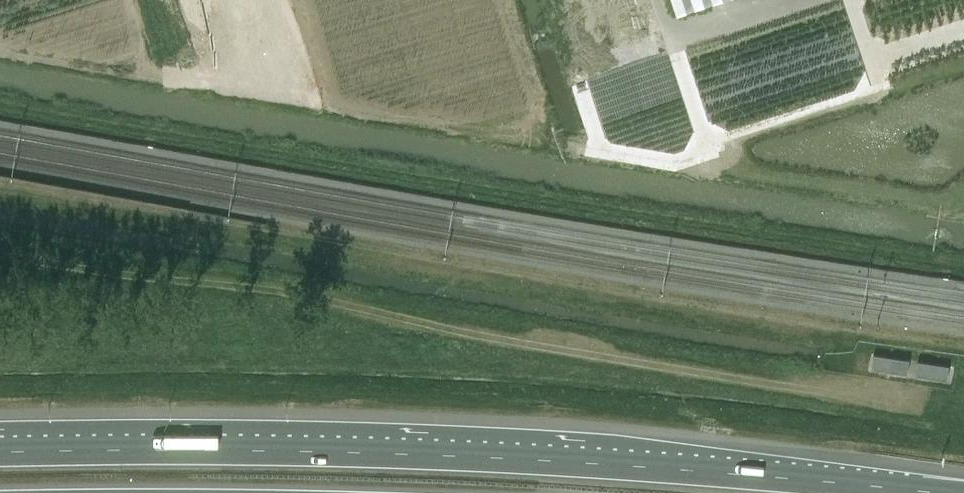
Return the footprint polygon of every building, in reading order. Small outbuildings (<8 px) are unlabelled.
[(872,368),(907,373),(909,359),(874,353),(872,368)] [(947,379),(949,365),(918,360),(916,374),(947,379)]
